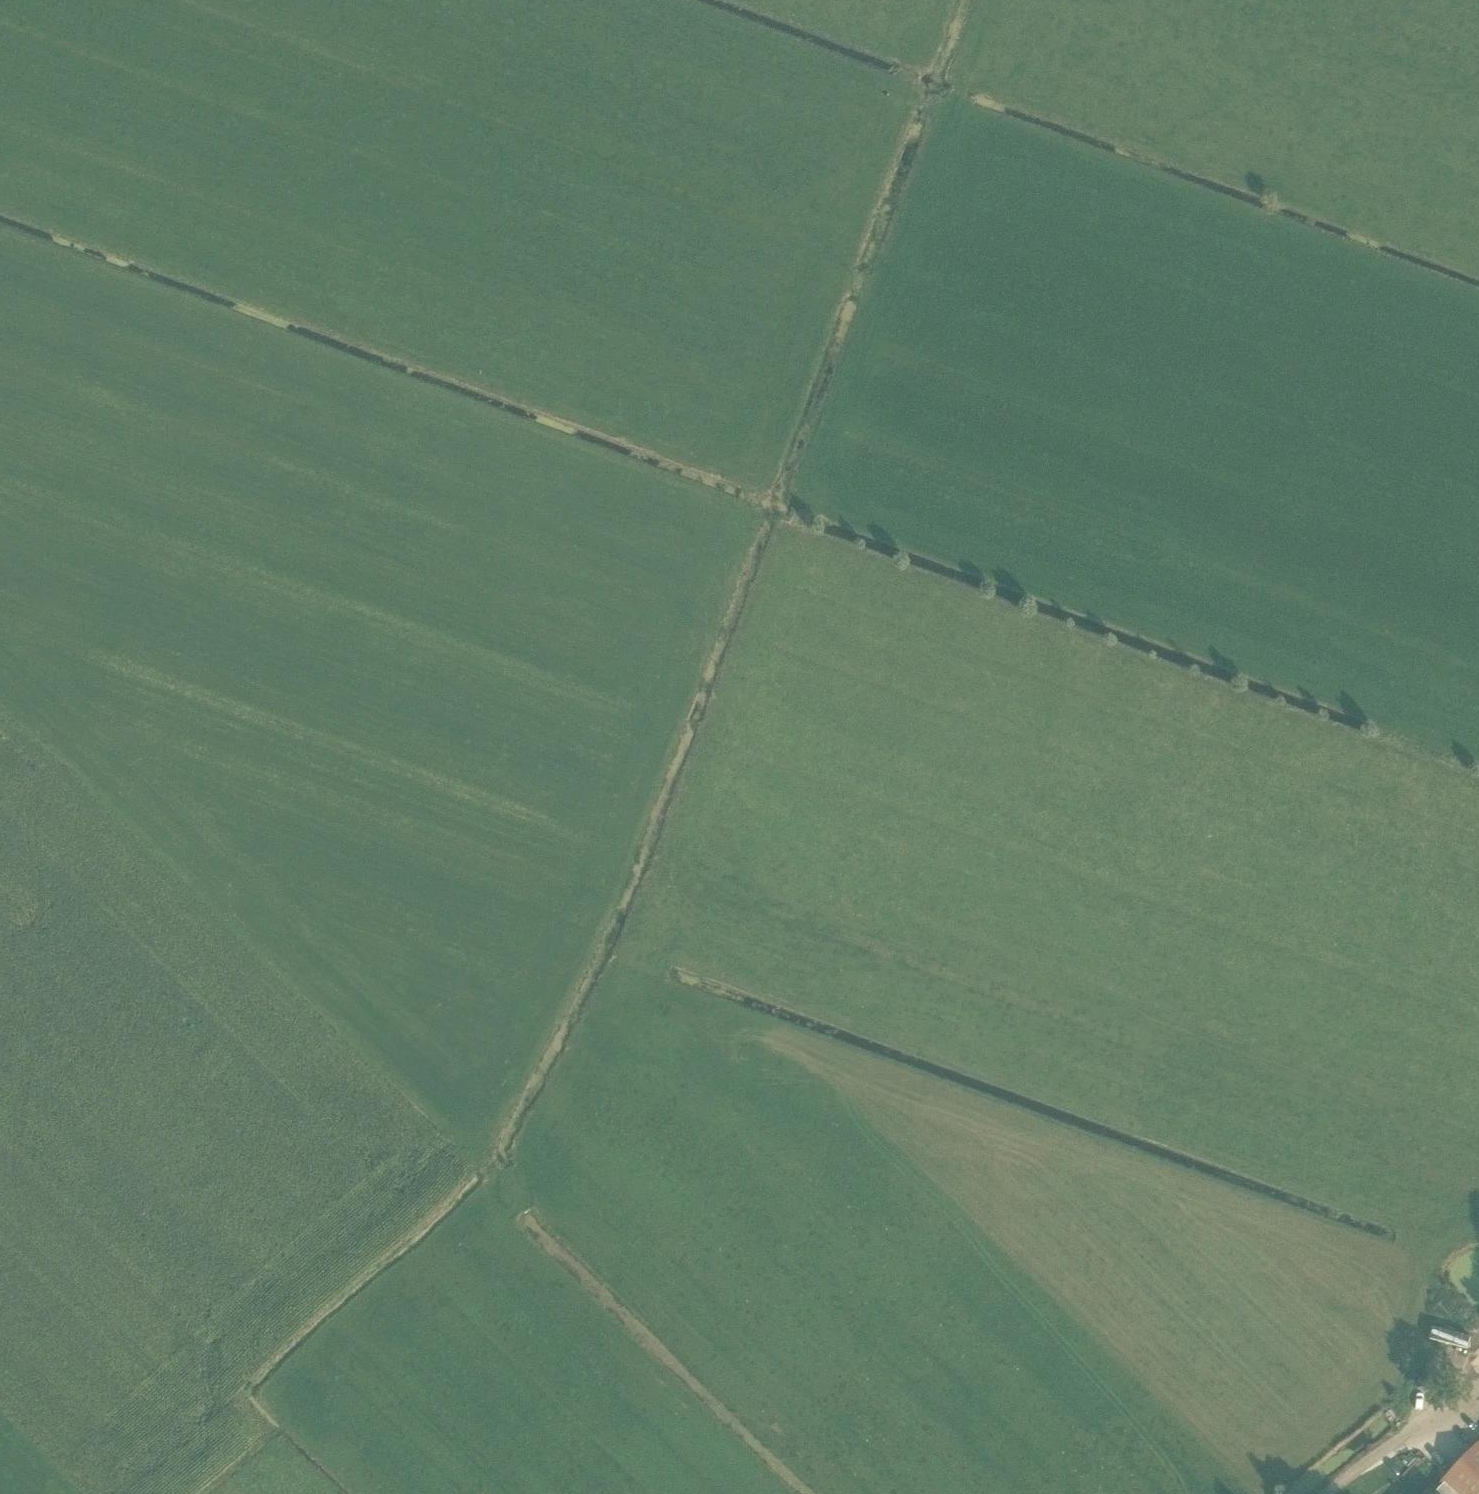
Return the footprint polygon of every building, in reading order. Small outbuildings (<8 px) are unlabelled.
[(1442,1483),(1444,1485),(1435,1493),(1478,1493),(1478,1445),(1442,1483)]
